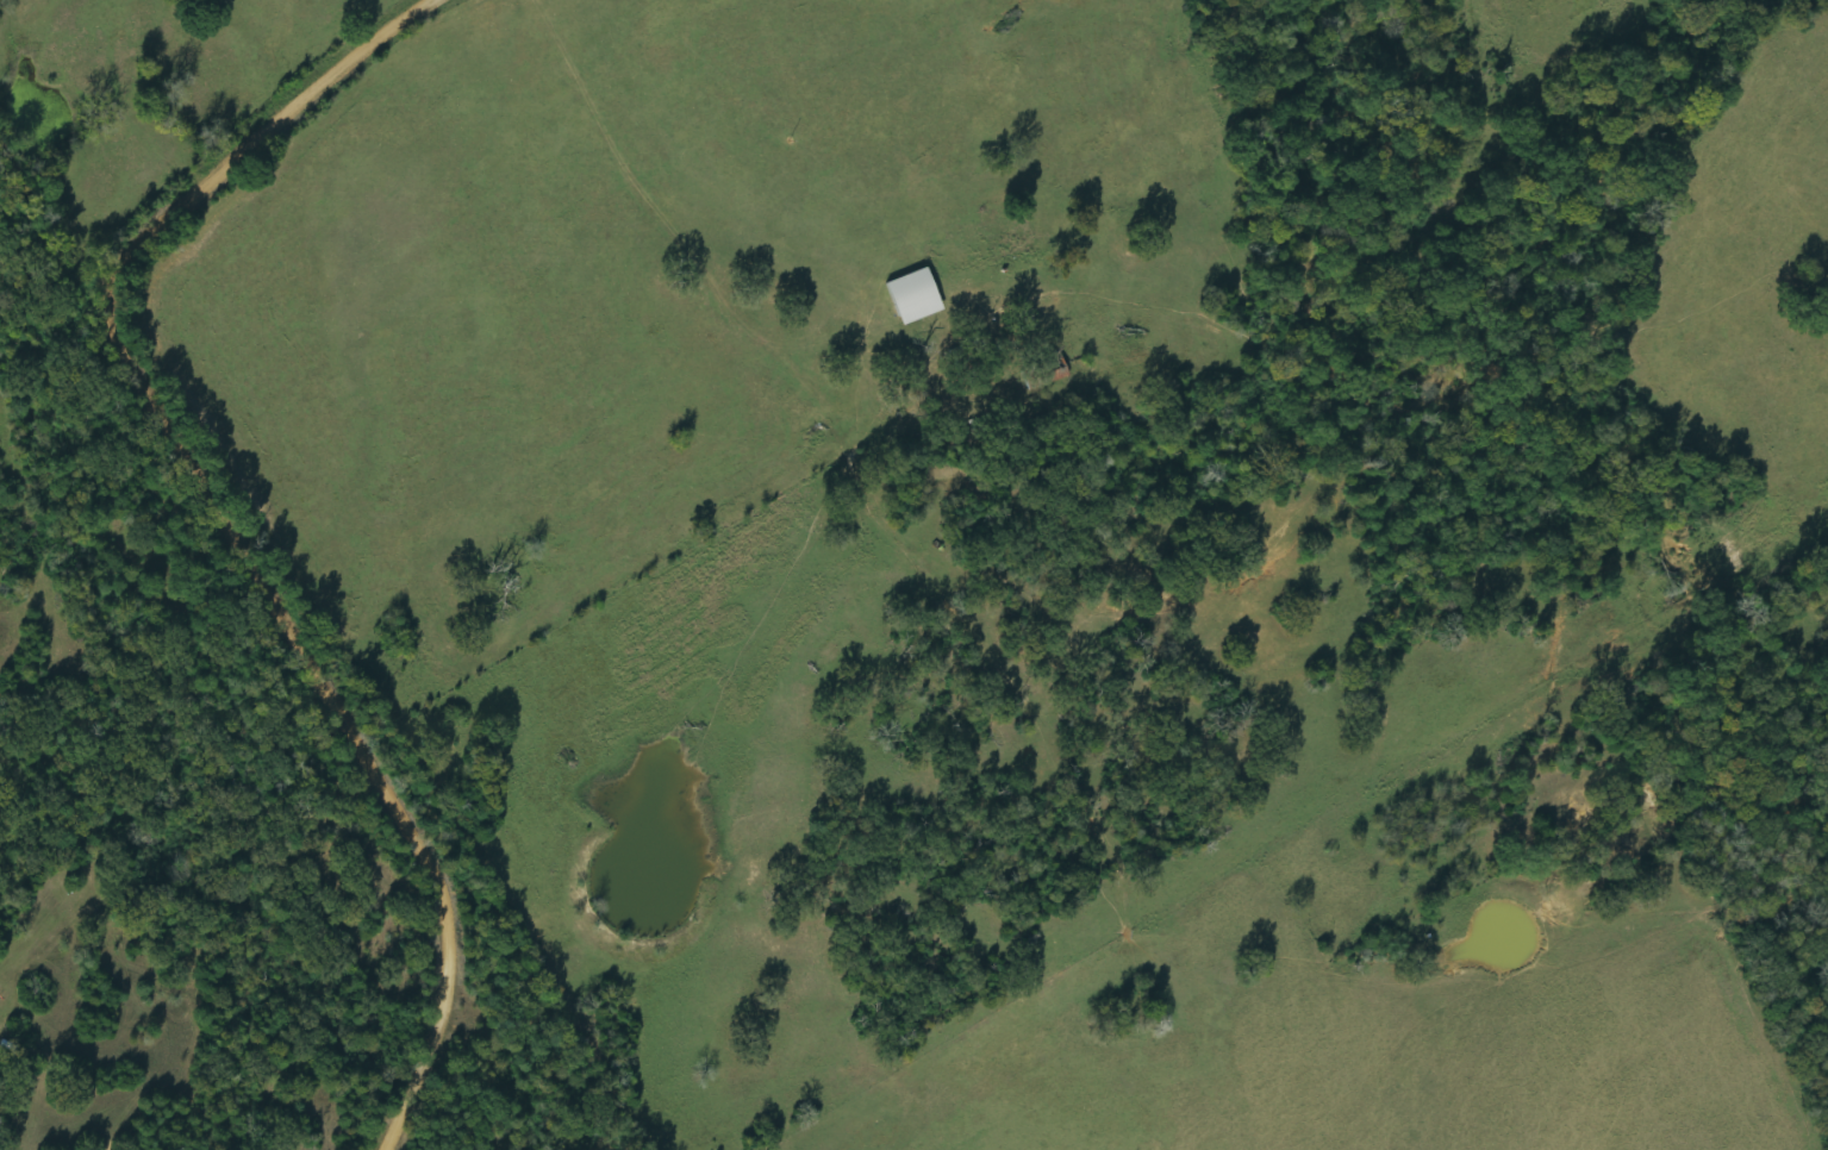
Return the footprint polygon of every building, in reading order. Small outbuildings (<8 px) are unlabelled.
[(901,327),(941,311),(925,268),(884,284),(901,327)]
